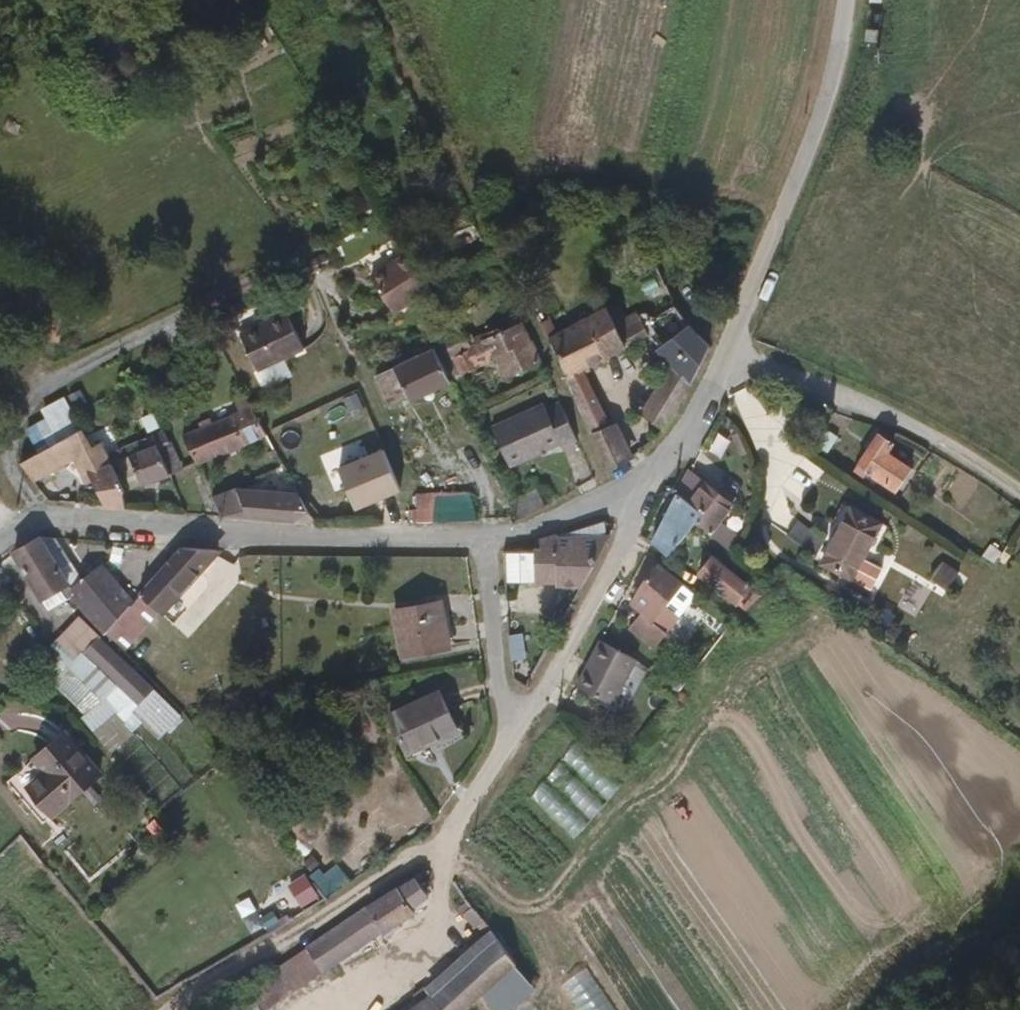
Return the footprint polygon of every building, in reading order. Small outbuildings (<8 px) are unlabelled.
[(129,68),(150,55),(139,37),(126,45),(116,51),(129,68)] [(371,276),(393,315),(429,294),(407,255),(371,276)] [(630,305),(553,349),(616,483),(636,471),(595,387),(624,371),(614,352),(646,334),(630,305)] [(287,311),(238,334),(256,374),(305,351),(287,311)] [(511,386),(545,369),(525,329),(514,335),(509,324),(494,330),(501,342),(485,349),(491,366),(499,361),(511,386)] [(699,381),(710,349),(687,327),(668,343),(699,381)] [(432,355),(453,388),(476,376),(455,336),(429,349),(432,355)] [(378,383),(392,417),(453,388),(432,355),(378,383)] [(251,407),(241,385),(227,391),(239,413),(251,407)] [(206,474),(270,446),(263,431),(251,407),(239,413),(227,418),(222,410),(201,420),(203,430),(189,435),(206,474)] [(668,437),(681,418),(669,409),(656,425),(668,437)] [(146,494),(170,482),(156,450),(167,445),(157,423),(133,433),(142,455),(130,463),(139,479),(146,494)] [(82,430),(48,447),(56,470),(65,465),(72,480),(79,478),(94,503),(123,510),(82,430)] [(890,453),(896,443),(877,431),(853,468),(897,497),(915,469),(890,453)] [(385,443),(416,515),(433,514),(403,443),(400,435),(385,443)] [(541,480),(551,507),(604,490),(577,435),(531,456),(541,480)] [(403,443),(433,514),(472,511),(468,504),(478,500),(469,474),(460,477),(450,455),(429,463),(417,439),(403,443)] [(48,447),(17,461),(35,480),(56,470),(48,447)] [(273,463),(269,471),(272,477),(280,480),(288,479),(290,474),(289,467),(282,461),(277,462),(273,463)] [(127,485),(139,479),(130,463),(119,468),(127,485)] [(512,491),(514,508),(551,507),(541,480),(515,490),(512,491)] [(302,520),(302,490),(218,492),(218,521),(302,520)] [(704,506),(690,523),(718,545),(723,540),(731,529),(735,530),(741,521),(723,507),(715,515),(704,506)] [(690,523),(679,514),(661,546),(697,570),(703,563),(714,550),(718,545),(690,523)] [(865,577),(882,535),(839,515),(813,573),(876,602),(883,587),(865,577)] [(567,550),(609,551),(612,545),(596,522),(569,532),(567,550)] [(72,576),(37,530),(12,550),(47,598),(72,576)] [(587,588),(609,551),(567,550),(569,532),(537,545),(508,544),(509,585),(587,588)] [(737,568),(745,560),(723,540),(718,545),(714,550),(737,568)] [(129,575),(156,548),(123,543),(109,555),(129,575)] [(87,619),(129,575),(109,555),(78,584),(65,595),(87,619)] [(441,593),(428,556),(391,573),(407,607),(441,593)] [(211,575),(194,557),(133,615),(151,633),(211,575)] [(766,600),(734,572),(726,582),(741,592),(744,603),(755,613),(766,600)] [(706,611),(671,582),(638,620),(648,628),(638,641),(661,662),(706,611)] [(131,635),(123,625),(115,633),(124,642),(131,635)] [(638,671),(607,644),(585,682),(621,702),(638,671)] [(513,647),(513,669),(526,670),(527,647),(513,647)] [(121,727),(139,709),(92,653),(72,668),(121,727)] [(464,731),(444,689),(390,714),(411,756),(464,731)] [(64,743),(39,768),(51,785),(30,802),(52,829),(98,787),(64,743)] [(308,874),(287,882),(298,908),(318,900),(308,874)] [(429,880),(310,959),(334,993),(354,978),(346,966),(387,931),(396,940),(426,916),(421,911),(438,897),(429,880)] [(489,931),(475,913),(465,922),(478,938),(489,931)] [(495,940),(439,986),(457,1009),(470,1009),(519,972),(495,940)] [(430,993),(410,1009),(443,1009),(430,993)]
